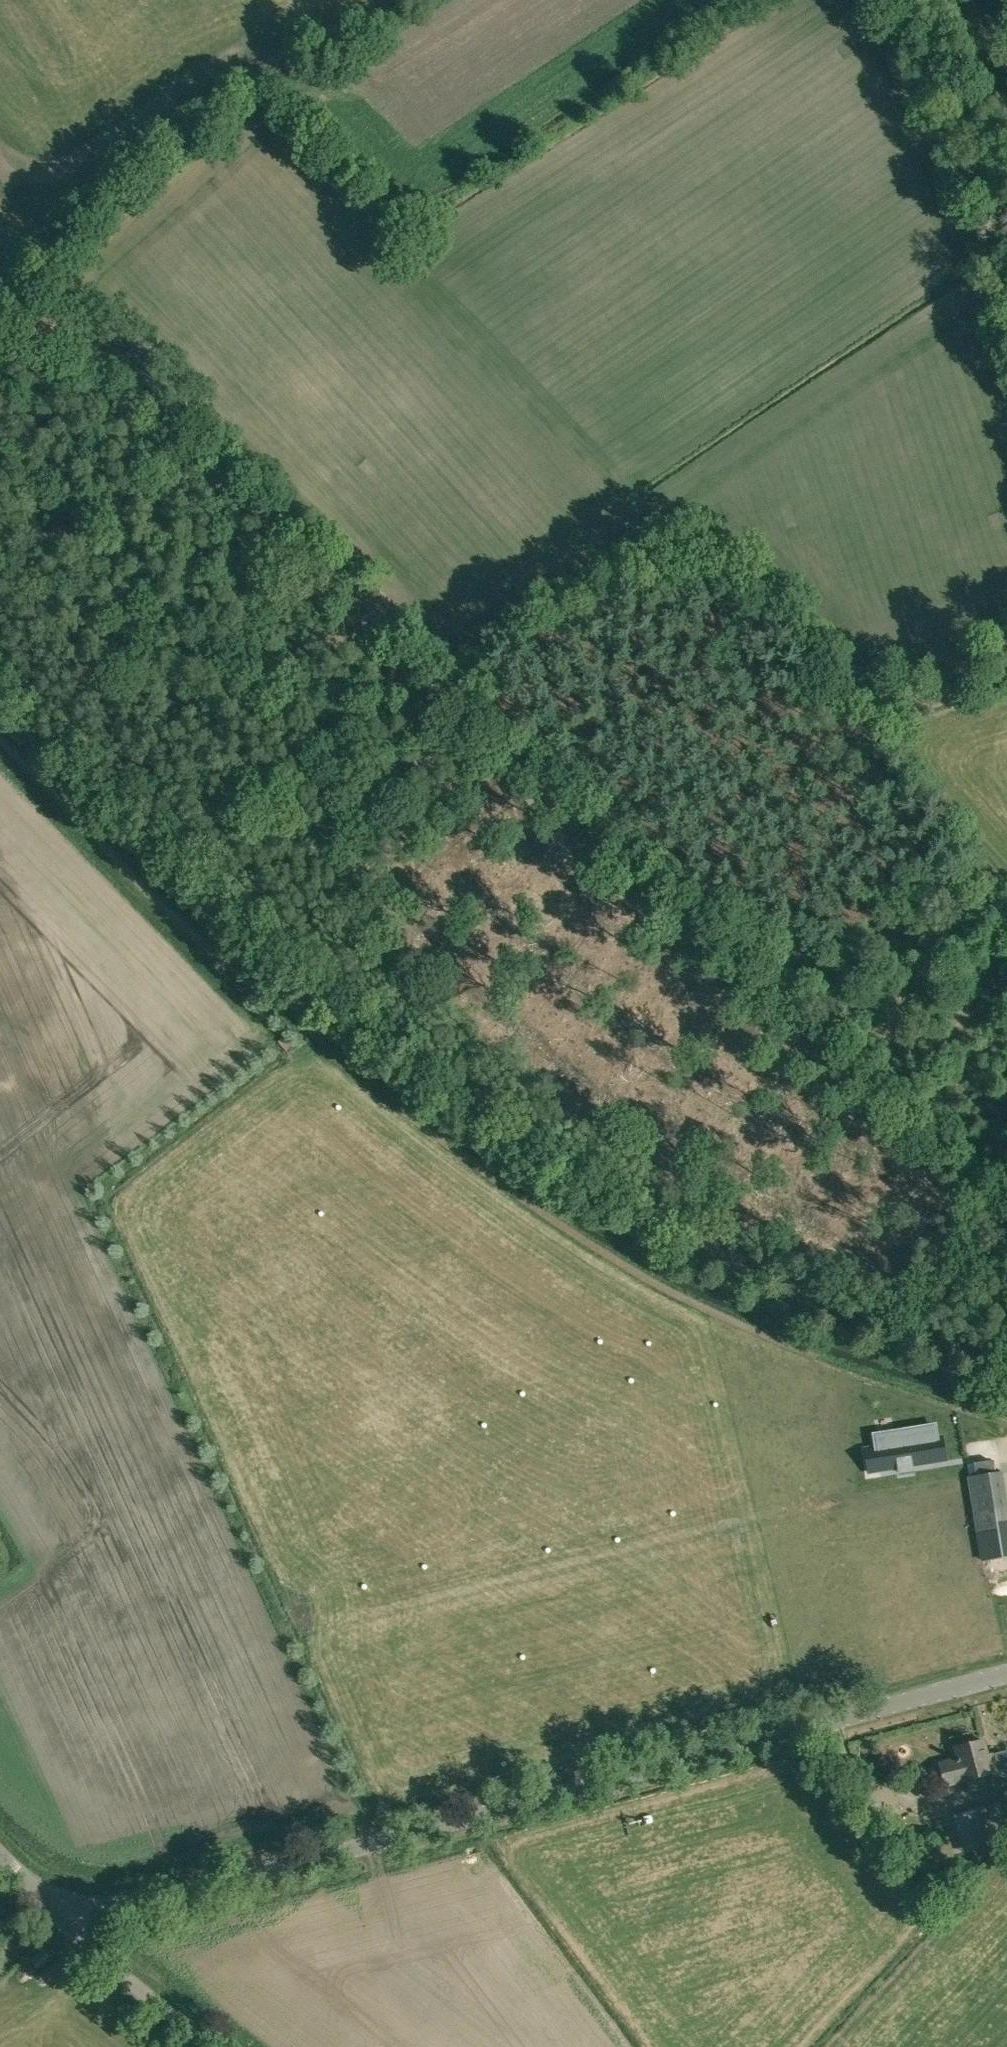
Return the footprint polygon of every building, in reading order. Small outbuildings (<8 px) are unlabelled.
[(886,1442),(890,1474),(956,1464),(951,1432),(886,1442)] [(976,1513),(1006,1508),(1006,1506),(1000,1476),(970,1482),(976,1513)] [(1006,1556),(1006,1508),(976,1513),(983,1560),(1006,1556)] [(967,1780),(967,1782),(970,1792),(986,1788),(983,1776),(997,1773),(992,1755),(988,1756),(984,1741),(956,1748),(959,1758),(940,1763),(945,1785),(964,1781),(965,1781),(967,1780)] [(971,1810),(982,1848),(999,1844),(996,1831),(1006,1828),(1006,1792),(995,1795),(997,1803),(971,1810)]
